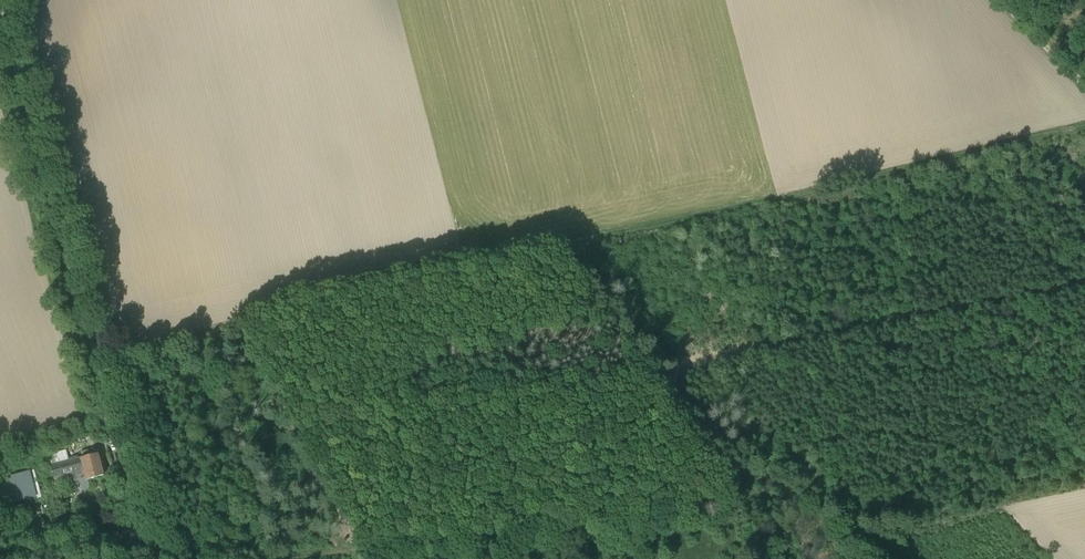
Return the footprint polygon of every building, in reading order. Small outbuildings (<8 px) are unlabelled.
[(64,451),(48,455),(51,466),(67,462),(64,451)] [(87,480),(88,480),(103,475),(97,453),(81,458),(86,477),(87,480)] [(67,462),(51,466),(56,485),(80,479),(86,477),(81,458),(67,462)] [(34,471),(33,471),(32,466),(28,468),(29,472),(35,497),(36,498),(40,497),(36,481),(34,471)] [(0,479),(0,487),(5,505),(35,497),(29,472),(0,479)] [(87,480),(86,477),(80,479),(83,490),(90,488),(88,480),(87,480)]
